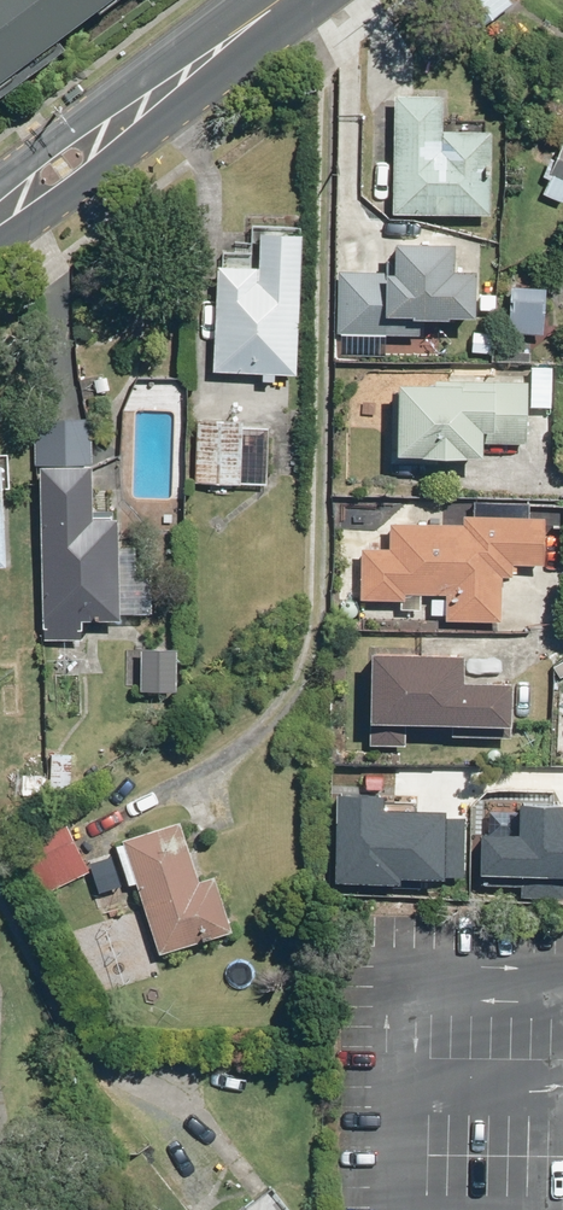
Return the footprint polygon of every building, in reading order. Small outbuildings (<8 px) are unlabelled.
[(112,0),(0,0),(0,84),(112,0)] [(483,31),(519,1),(518,0),(458,0),(483,31)] [(452,121),(453,91),(402,90),(400,210),(496,212),(498,122),(452,121)] [(555,166),(557,167),(547,192),(562,198),(562,145),(555,166)] [(430,323),(495,325),(497,240),(479,240),(479,223),(400,221),(399,266),(348,265),(347,331),(430,333),(430,323)] [(262,271),(219,269),(215,377),(299,381),(305,235),(264,233),(262,271)] [(555,285),(520,283),(517,326),(553,327),(555,285)] [(536,437),(537,375),(475,374),(475,371),(410,370),(409,444),(496,445),(496,436),(536,437)] [(248,414),(202,412),(199,478),(272,482),(274,423),(248,422),(248,414)] [(10,559),(12,455),(0,455),(0,559),(10,559)] [(90,615),(103,615),(103,611),(129,612),(129,606),(154,606),(156,537),(128,536),(129,508),(101,507),(103,456),(53,455),(48,634),(90,635),(90,615)] [(396,542),(367,542),(367,596),(408,596),(408,585),(453,585),(453,617),(509,617),(509,572),(521,572),(521,557),(552,557),(552,508),(471,508),(471,517),(396,517),(396,542)] [(186,641),(147,641),(148,682),(187,681),(186,641)] [(369,725),(512,727),(513,687),(465,686),(465,658),(370,657),(369,725)] [(78,750),(56,749),(55,781),(76,782),(78,750)] [(382,799),(338,798),(335,884),(400,886),(401,876),(462,878),(464,815),(382,812),(382,799)] [(483,885),(522,887),(522,899),(562,901),(562,808),(521,807),(519,838),(484,837),(483,885)] [(140,883),(164,954),(239,930),(220,872),(201,878),(183,821),(125,839),(127,844),(117,847),(130,886),(140,883)] [(89,872),(67,829),(26,850),(48,892),(89,872)] [(275,1181),(259,1194),(255,1190),(230,1209),(299,1209),(275,1181)]
